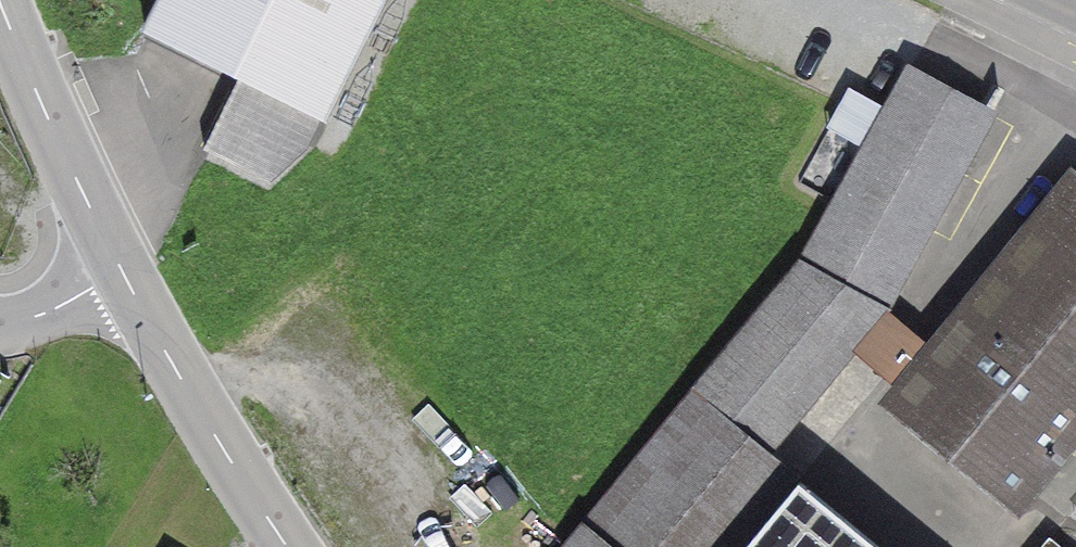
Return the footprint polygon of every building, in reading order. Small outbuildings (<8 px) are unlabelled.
[(168,37),(361,133),(428,0),(186,0),(168,37)] [(908,71),(803,264),(696,395),(764,452),(884,308),(992,113),(908,71)] [(838,122),(867,136),(884,100),(854,87),(838,122)] [(1075,174),(1037,220),(1061,239),(909,423),(1015,509),(1075,435),(1075,175),(1075,174)] [(696,395),(568,546),(746,546),(801,481),(764,452),(696,395)] [(801,481),(746,546),(881,546),(801,481)] [(1048,537),(1040,546),(1061,546),(1048,537)]
